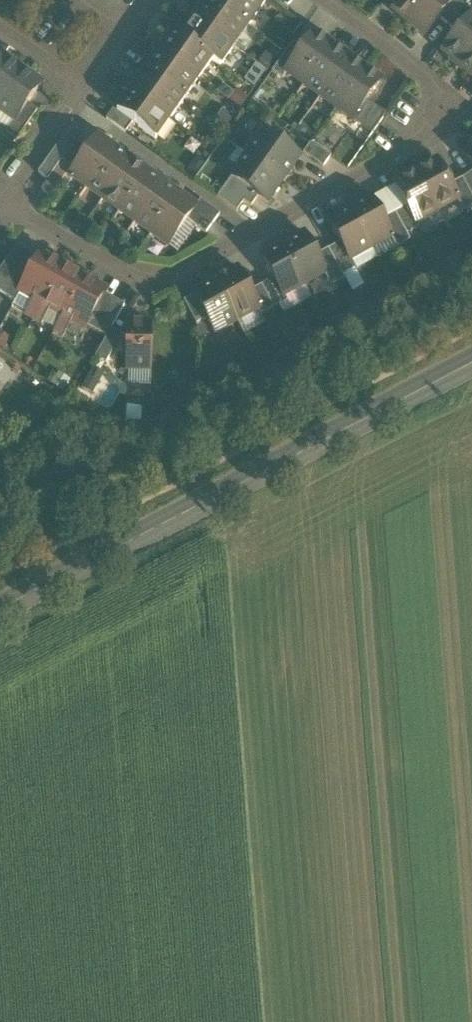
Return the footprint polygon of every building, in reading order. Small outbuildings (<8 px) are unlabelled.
[(195,19),(234,47),(248,27),(210,0),(208,0),(195,19)] [(248,27),(262,7),(252,0),(210,0),(248,27)] [(408,25),(429,0),(403,0),(393,12),(408,25)] [(453,0),(429,0),(408,25),(423,38),(439,20),(454,1),(453,0)] [(454,1),(463,9),(470,0),(453,0),(454,1)] [(439,20),(448,27),(463,9),(454,1),(439,20)] [(463,9),(448,27),(457,35),(471,17),(471,16),(463,9)] [(457,66),(471,48),(471,17),(457,35),(442,53),(457,66)] [(195,19),(181,38),(211,61),(219,67),(234,47),(195,19)] [(258,35),(248,27),(234,47),(244,54),(258,35)] [(173,33),(159,53),(197,80),(211,61),(181,38),(173,33)] [(286,73),(304,86),(331,47),(313,34),(302,50),(286,73)] [(272,73),(282,80),(286,73),(302,50),(293,43),(272,73)] [(348,58),(331,47),(304,86),(320,97),(348,58)] [(457,66),(471,78),(471,48),(457,66)] [(276,59),(266,52),(258,64),(268,71),(276,59)] [(159,53),(145,72),(183,100),(197,80),(159,53)] [(22,71),(2,57),(0,59),(0,101),(22,71)] [(364,70),(348,58),(320,97),(336,109),(364,70)] [(266,72),(256,64),(244,81),(254,88),(266,72)] [(380,81),(364,70),(336,109),(352,120),(366,101),(380,81)] [(22,71),(0,101),(0,112),(13,121),(15,122),(27,104),(41,84),(22,71)] [(145,72),(131,92),(169,120),(183,100),(145,72)] [(249,98),(237,90),(229,100),(241,108),(249,98)] [(155,140),(169,120),(131,92),(116,112),(132,123),(155,140)] [(352,120),(362,127),(376,108),(366,101),(352,120)] [(5,133),(16,140),(37,111),(27,104),(15,122),(13,121),(7,130),(5,133)] [(106,119),(125,133),(132,123),(116,112),(113,109),(106,119)] [(234,118),(223,109),(215,120),(227,128),(234,118)] [(0,112),(0,126),(7,130),(13,121),(0,112)] [(264,133),(247,156),(283,181),(299,159),(264,133)] [(65,135),(52,154),(61,162),(75,142),(65,135)] [(70,177),(86,189),(114,150),(98,138),(88,151),(74,171),(70,177)] [(75,142),(61,162),(71,168),(74,171),(88,151),(75,142)] [(303,155),(323,169),(331,157),(311,143),(303,155)] [(463,153),(471,165),(471,146),(463,153)] [(229,162),(238,169),(247,156),(238,149),(229,162)] [(86,189),(102,200),(130,161),(114,150),(86,189)] [(61,162),(52,154),(38,174),(47,181),(61,162)] [(283,181),(247,156),(238,169),(231,179),(258,198),(267,204),(283,181)] [(102,200),(118,212),(146,173),(130,161),(102,200)] [(50,197),(71,168),(61,162),(47,181),(41,190),(50,197)] [(437,162),(416,174),(436,211),(456,201),(457,200),(450,186),(437,162)] [(118,212),(135,224),(163,185),(146,173),(118,212)] [(462,179),(471,198),(471,173),(462,179)] [(416,222),(436,211),(416,174),(395,185),(407,207),(415,223),(416,222)] [(231,179),(224,189),(244,203),(243,203),(251,208),(258,198),(231,179)] [(462,179),(450,186),(457,200),(456,201),(463,213),(471,208),(471,198),(462,179)] [(135,224),(151,235),(179,196),(163,185),(135,224)] [(244,203),(224,189),(217,199),(237,213),(243,203),(244,203)] [(196,208),(179,196),(151,235),(168,247),(186,222),(193,211),(196,208)] [(370,198),(349,210),(370,249),(390,238),(391,238),(382,221),(370,198)] [(196,208),(193,211),(212,225),(219,216),(200,201),(196,208)] [(407,207),(394,214),(406,235),(419,228),(416,222),(415,223),(407,207)] [(350,260),(370,249),(349,210),(328,222),(340,243),(349,261),(350,260)] [(205,236),(212,225),(193,211),(186,222),(205,236)] [(409,241),(406,235),(394,214),(382,221),(391,238),(390,238),(396,249),(409,241)] [(303,235),(282,246),(304,286),(324,275),(325,274),(315,257),(303,235)] [(376,260),(396,249),(390,238),(370,249),(376,260)] [(328,250),(342,276),(343,276),(355,269),(350,260),(349,261),(340,243),(328,250)] [(27,253),(17,246),(3,266),(0,271),(0,291),(27,253)] [(284,297),(304,286),(282,246),(261,258),(273,280),(282,297),(284,297)] [(376,260),(370,249),(350,260),(355,269),(356,271),(376,260)] [(324,275),(330,287),(344,280),(328,250),(315,257),(325,274),(324,275)] [(27,253),(0,291),(0,293),(14,303),(19,293),(26,282),(37,261),(27,253)] [(24,315),(33,320),(62,267),(40,255),(37,261),(26,282),(19,293),(33,300),(25,314),(24,315)] [(430,280),(422,265),(404,275),(412,290),(430,280)] [(83,279),(62,267),(33,320),(41,325),(42,323),(50,310),(62,317),(83,279)] [(356,271),(355,269),(343,276),(353,293),(365,286),(356,271)] [(249,293),(237,271),(215,283),(237,322),(257,311),(258,311),(249,293)] [(105,291),(83,279),(62,317),(55,330),(54,332),(63,337),(66,331),(71,322),(84,329),(86,326),(103,295),(105,291)] [(273,280),(261,287),(273,309),(278,306),(287,302),(284,297),(282,297),(273,280)] [(207,320),(215,334),(237,322),(215,283),(193,295),(194,296),(207,320)] [(311,299),(304,286),(284,297),(287,302),(278,306),(283,315),(311,299)] [(260,316),(273,309),(261,287),(249,293),(258,311),(257,311),(260,316)] [(19,293),(14,303),(12,306),(25,314),(33,300),(19,293)] [(86,326),(96,332),(113,301),(103,295),(86,326)] [(207,320),(194,296),(183,302),(196,326),(207,320)] [(124,307),(113,301),(96,332),(107,338),(110,331),(124,307)] [(42,323),(55,330),(62,317),(50,310),(42,323)] [(265,325),(260,316),(257,311),(237,322),(244,335),(265,325)] [(79,338),(84,329),(71,322),(66,331),(79,338)] [(127,370),(128,370),(128,386),(150,387),(151,371),(151,326),(127,325),(127,341),(124,344),(124,352),(127,355),(127,370)] [(121,336),(110,331),(107,338),(95,358),(105,363),(121,336)] [(104,375),(92,368),(80,389),(93,396),(104,375)] [(58,373),(51,384),(62,392),(70,381),(58,373)]
